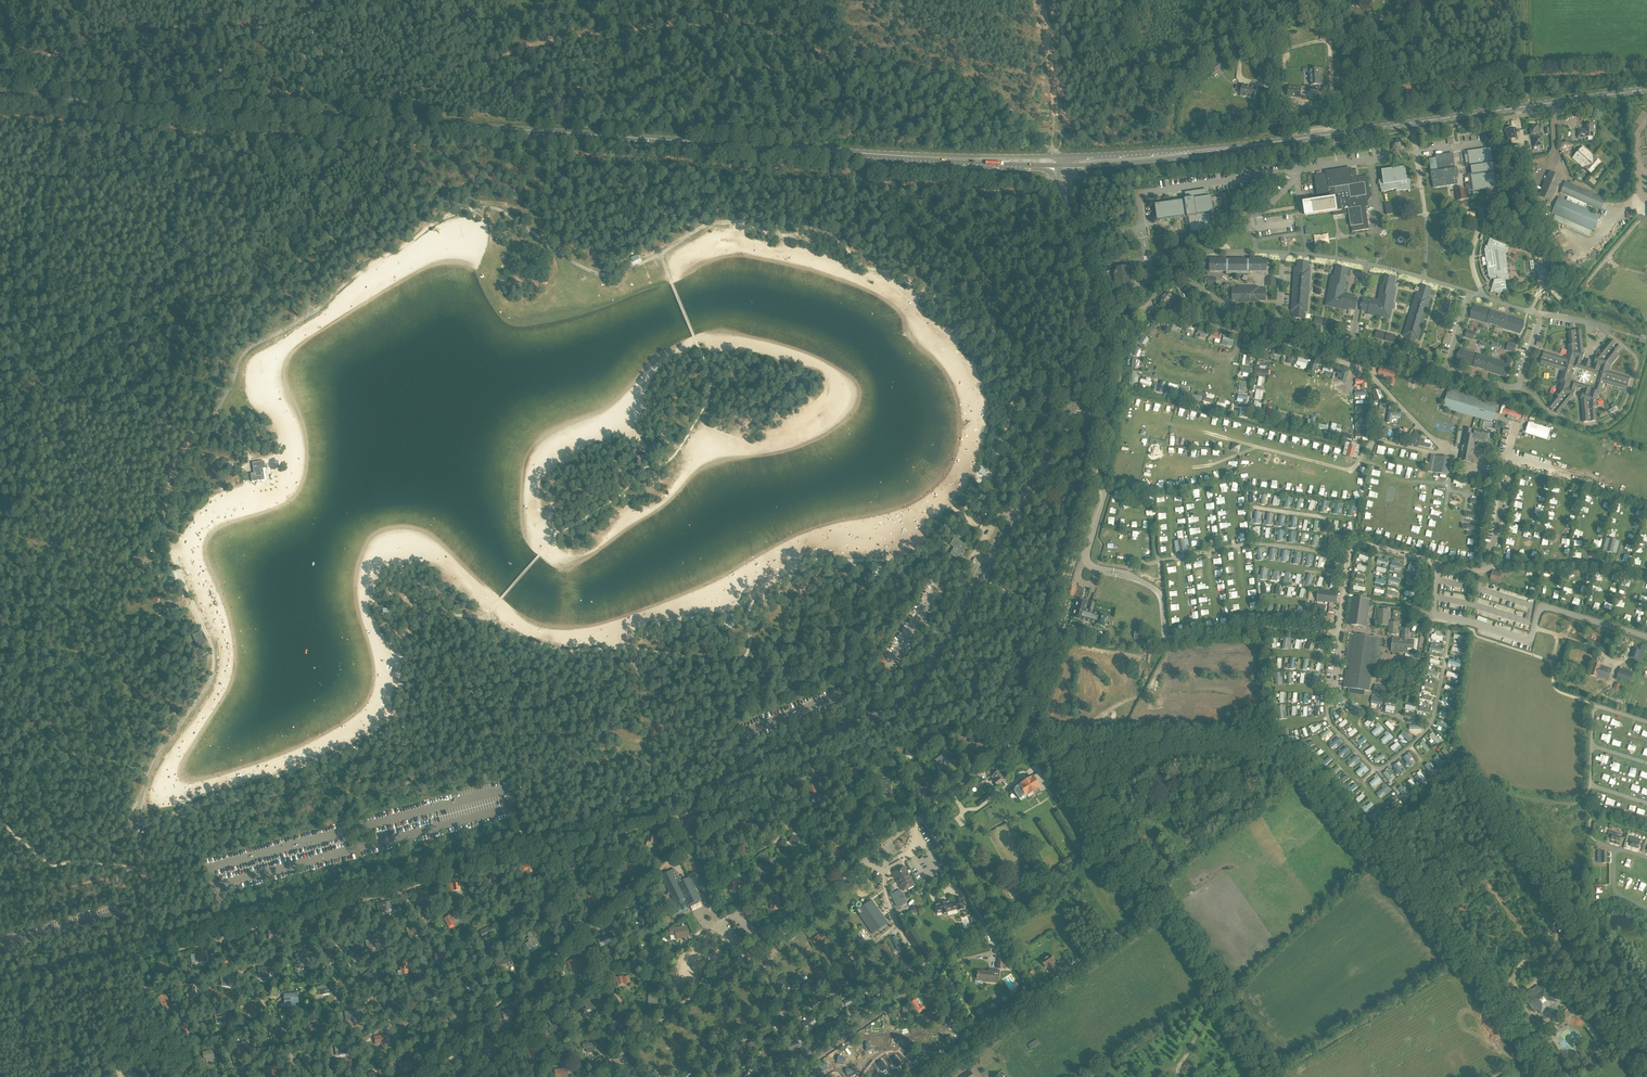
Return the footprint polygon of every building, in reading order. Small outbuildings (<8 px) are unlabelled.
[(1297,31),(1284,33),(1285,41),(1298,39),(1297,31)] [(1212,74),(1224,66),(1221,61),(1209,69),(1212,74)] [(1310,81),(1310,85),(1320,84),(1320,83),(1323,83),(1322,77),(1320,77),(1319,68),(1310,69),(1310,73),(1309,73),(1309,81),(1310,81)] [(1240,95),(1254,99),(1257,88),(1242,85),(1239,85),(1239,86),(1237,85),(1236,89),(1241,90),(1240,95)] [(1288,97),(1300,98),(1301,88),(1289,86),(1288,97)] [(1578,137),(1593,137),(1593,124),(1585,124),(1585,130),(1578,130),(1578,137)] [(1531,135),(1533,135),(1534,138),(1533,138),(1534,146),(1543,145),(1541,137),(1539,137),(1539,134),(1538,126),(1530,127),(1531,135)] [(1507,140),(1517,138),(1515,127),(1505,129),(1507,140)] [(1392,143),(1393,146),(1393,147),(1396,150),(1395,151),(1395,152),(1401,152),(1401,150),(1400,149),(1402,146),(1402,142),(1399,140),(1395,141),(1394,142),(1392,143)] [(1560,143),(1558,149),(1562,153),(1568,151),(1570,146),(1566,142),(1560,143)] [(1504,155),(1513,153),(1512,146),(1502,148),(1504,155)] [(1583,147),(1573,158),(1591,174),(1601,163),(1583,147)] [(1470,174),(1473,190),(1497,187),(1494,171),(1499,171),(1498,162),(1493,163),(1491,148),(1467,151),(1469,167),(1471,167),(1472,174),(1470,174)] [(1432,180),(1433,188),(1457,185),(1456,177),(1458,177),(1458,176),(1456,176),(1455,169),(1457,169),(1457,168),(1455,169),(1453,153),(1435,156),(1437,171),(1430,172),(1431,181),(1432,180)] [(1382,171),(1383,180),(1379,181),(1382,193),(1384,192),(1400,188),(1400,191),(1408,191),(1408,192),(1409,193),(1410,193),(1410,192),(1410,176),(1406,177),(1405,168),(1382,171)] [(1319,202),(1306,204),(1307,206),(1305,207),(1305,210),(1307,210),(1308,215),(1333,211),(1333,216),(1350,214),(1352,232),(1369,229),(1365,201),(1368,200),(1371,197),(1367,176),(1357,177),(1356,170),(1352,170),(1351,169),(1326,173),(1327,174),(1315,176),(1319,202)] [(1551,201),(1562,177),(1549,172),(1539,196),(1551,201)] [(1601,210),(1605,199),(1565,182),(1561,192),(1601,210)] [(1456,189),(1458,200),(1470,199),(1469,188),(1456,189)] [(1179,201),(1158,204),(1160,220),(1181,217),(1181,216),(1187,215),(1187,217),(1189,217),(1191,231),(1212,228),(1210,213),(1214,212),(1211,196),(1207,197),(1206,189),(1185,192),(1186,198),(1178,199),(1179,201)] [(1594,231),(1600,215),(1559,197),(1552,213),(1573,222),(1571,226),(1588,234),(1590,230),(1594,231)] [(1506,288),(1505,280),(1509,280),(1507,264),(1505,253),(1507,253),(1510,246),(1490,239),(1487,247),(1486,246),(1485,246),(1490,280),(1491,280),(1493,278),(1494,280),(1490,292),(1490,293),(1506,290),(1506,292),(1507,292),(1506,288)] [(1266,272),(1266,265),(1266,259),(1250,259),(1250,260),(1247,260),(1229,260),(1226,260),(1226,259),(1210,259),(1210,272),(1226,272),(1226,271),(1229,271),(1229,272),(1247,272),(1247,271),(1250,271),(1250,272),(1266,272)] [(1294,307),(1293,318),(1304,318),(1305,308),(1307,308),(1309,292),(1308,292),(1308,289),(1309,289),(1310,273),(1308,272),(1308,262),(1298,261),(1297,272),(1295,272),(1293,288),(1294,288),(1294,291),(1293,291),(1292,307),(1294,307)] [(1130,275),(1128,266),(1119,268),(1120,271),(1114,272),(1115,277),(1118,296),(1133,294),(1130,274),(1130,275)] [(1326,306),(1348,310),(1349,307),(1355,309),(1357,298),(1351,297),(1351,295),(1344,294),(1347,278),(1344,278),(1346,268),(1341,266),(1341,267),(1336,266),(1334,276),(1332,275),(1326,306)] [(1363,299),(1361,310),(1368,311),(1367,314),(1390,319),(1396,288),(1394,288),(1396,278),(1385,275),(1383,286),(1381,285),(1378,300),(1370,299),(1370,301),(1363,299)] [(1159,282),(1155,278),(1149,283),(1154,288),(1159,282)] [(1403,345),(1412,348),(1416,339),(1418,339),(1430,298),(1428,298),(1431,288),(1421,285),(1418,295),(1416,294),(1404,335),(1406,336),(1403,345)] [(1233,289),(1233,300),(1239,301),(1239,302),(1255,302),(1255,300),(1265,300),(1265,290),(1265,289),(1261,289),(1255,289),(1255,287),(1239,287),(1239,289),(1233,289)] [(1559,301),(1564,296),(1553,287),(1549,292),(1559,301)] [(1172,297),(1167,292),(1161,299),(1166,304),(1166,303),(1169,306),(1170,305),(1173,308),(1178,303),(1174,300),(1175,299),(1172,297)] [(1180,303),(1178,311),(1185,313),(1187,305),(1180,303)] [(1491,311),(1475,305),(1472,311),(1472,312),(1471,312),(1471,318),(1487,323),(1488,323),(1503,328),(1520,334),(1523,328),(1523,327),(1524,321),(1507,316),(1491,311)] [(1467,330),(1465,337),(1472,339),(1474,333),(1467,330)] [(1382,339),(1384,333),(1377,331),(1375,337),(1382,339)] [(1565,359),(1544,352),(1541,364),(1562,370),(1563,372),(1560,381),(1561,383),(1559,390),(1558,392),(1557,392),(1555,395),(1556,396),(1548,406),(1558,414),(1572,397),(1572,396),(1572,397),(1574,390),(1575,385),(1585,388),(1584,393),(1583,393),(1581,399),(1582,399),(1581,400),(1584,422),(1596,421),(1594,408),(1596,408),(1596,401),(1598,394),(1600,393),(1603,384),(1605,383),(1626,390),(1629,378),(1607,371),(1609,365),(1610,363),(1612,365),(1619,356),(1615,353),(1620,348),(1610,340),(1597,357),(1596,357),(1594,364),(1593,369),(1588,368),(1589,364),(1585,363),(1584,366),(1579,365),(1581,360),(1583,353),(1581,331),(1569,332),(1570,345),(1568,345),(1569,351),(1567,358),(1565,359)] [(1393,342),(1395,336),(1388,334),(1386,340),(1393,342)] [(1516,346),(1508,343),(1506,350),(1514,352),(1516,346)] [(1478,354),(1461,349),(1458,354),(1458,355),(1457,361),(1474,367),(1474,366),(1490,371),(1489,372),(1506,377),(1509,372),(1509,370),(1510,370),(1510,364),(1493,359),(1493,360),(1477,355),(1478,354)] [(1409,375),(1411,369),(1399,366),(1397,371),(1409,375)] [(1376,389),(1371,390),(1375,402),(1380,400),(1376,389)] [(1490,421),(1495,405),(1448,392),(1443,407),(1444,407),(1490,421)] [(1375,431),(1375,433),(1380,434),(1381,432),(1383,422),(1387,404),(1381,403),(1375,431)] [(1502,413),(1508,415),(1515,417),(1520,419),(1522,414),(1504,408),(1502,413)] [(1401,412),(1389,410),(1386,422),(1392,423),(1393,416),(1400,417),(1401,412)] [(1529,422),(1525,433),(1547,439),(1550,429),(1529,422)] [(1487,443),(1488,432),(1466,428),(1460,461),(1471,463),(1475,441),(1487,443)] [(1407,431),(1398,429),(1397,433),(1400,434),(1399,436),(1405,438),(1406,435),(1407,431)] [(1419,433),(1414,432),(1410,443),(1414,445),(1419,433)] [(1357,458),(1360,445),(1356,444),(1356,443),(1350,442),(1350,443),(1346,442),(1343,455),(1357,458)] [(648,456),(636,457),(637,465),(648,464),(648,456)] [(1437,456),(1434,471),(1446,474),(1449,458),(1437,456)] [(263,469),(265,468),(264,461),(252,463),(253,471),(256,471),(256,473),(251,474),(252,482),(264,480),(263,469)] [(967,546),(954,538),(950,545),(954,548),(950,555),(957,559),(961,552),(963,553),(967,546)] [(1606,538),(1603,550),(1616,554),(1619,541),(1606,538)] [(1188,539),(1174,541),(1176,552),(1190,550),(1188,539)] [(1493,570),(1490,582),(1499,584),(1499,583),(1502,573),(1499,572),(1493,570)] [(1318,590),(1317,601),(1336,603),(1338,592),(1318,590)] [(1351,597),(1348,624),(1366,627),(1369,606),(1372,606),(1373,600),(1370,600),(1351,597)] [(1085,610),(1085,608),(1087,602),(1078,599),(1072,618),(1082,620),(1088,622),(1088,620),(1095,622),(1094,624),(1104,627),(1106,620),(1106,619),(1107,618),(1106,617),(1107,616),(1097,613),(1085,610)] [(1377,624),(1377,625),(1389,625),(1389,622),(1389,619),(1388,619),(1388,610),(1377,609),(1377,615),(1378,615),(1378,620),(1378,621),(1378,622),(1378,625),(1377,624)] [(1389,625),(1388,633),(1389,633),(1389,632),(1392,632),(1392,633),(1398,633),(1398,623),(1389,622),(1389,625)] [(201,631),(193,635),(198,647),(204,644),(203,641),(205,641),(201,631)] [(1393,638),(1391,652),(1413,654),(1414,639),(1408,639),(1408,635),(1403,634),(1402,638),(1393,638)] [(1346,671),(1344,687),(1369,691),(1371,677),(1370,677),(1370,672),(1375,673),(1376,664),(1375,664),(1376,655),(1373,654),(1375,638),(1354,635),(1350,635),(1346,663),(1348,664),(1347,668),(1349,668),(1349,672),(1346,671)] [(1630,657),(1641,661),(1646,646),(1642,644),(1640,651),(1633,648),(1630,657)] [(1594,663),(1590,675),(1607,681),(1611,668),(1598,664),(1600,656),(1595,654),(1593,662),(1594,663)] [(1630,682),(1633,673),(1619,668),(1616,678),(1630,682)] [(1452,692),(1453,692),(1455,689),(1445,685),(1444,688),(1450,691),(1450,692),(1451,693),(1452,692)] [(1342,704),(1344,700),(1336,694),(1333,697),(1342,704)] [(1443,697),(1441,701),(1450,706),(1452,702),(1443,697)] [(1361,712),(1363,708),(1351,704),(1349,708),(1361,712)] [(1336,719),(1345,713),(1343,709),(1333,715),(1336,719)] [(1367,727),(1374,720),(1371,717),(1364,724),(1367,727)] [(1339,725),(1341,728),(1348,722),(1345,719),(1342,723),(1341,721),(1339,723),(1340,724),(1339,725)] [(1385,724),(1392,731),(1395,728),(1388,721),(1385,724)] [(1311,730),(1313,733),(1321,728),(1319,725),(1311,730)] [(1348,734),(1350,737),(1358,731),(1355,728),(1355,729),(1353,727),(1351,728),(1353,730),(1348,734)] [(1322,739),(1331,732),(1328,729),(1320,735),(1322,739)] [(1410,742),(1412,739),(1403,731),(1401,734),(1407,739),(1405,741),(1407,742),(1408,741),(1410,742)] [(1436,743),(1439,740),(1432,732),(1429,735),(1431,736),(1429,737),(1431,739),(1432,738),(1436,743)] [(1382,739),(1384,742),(1392,735),(1390,733),(1382,739)] [(982,739),(984,739),(984,734),(980,734),(971,734),(971,736),(970,736),(969,743),(983,743),(983,741),(982,741),(982,739)] [(1357,742),(1360,746),(1367,740),(1364,737),(1360,740),(1359,739),(1357,741),(1358,742),(1357,742)] [(1338,738),(1330,744),(1332,747),(1337,743),(1338,744),(1339,743),(1339,742),(1340,741),(1338,738)] [(1304,749),(1314,744),(1313,741),(1303,746),(1304,749)] [(1430,750),(1423,741),(1420,744),(1427,752),(1430,750)] [(1392,750),(1400,744),(1398,742),(1390,747),(1392,750)] [(1341,755),(1349,749),(1347,746),(1339,752),(1341,755)] [(1365,751),(1367,755),(1376,749),(1373,746),(1365,751)] [(916,751),(916,748),(909,747),(908,755),(914,756),(915,751),(916,751)] [(1441,751),(1449,760),(1452,757),(1450,755),(1451,754),(1450,753),(1449,754),(1445,748),(1441,751)] [(1315,758),(1323,752),(1321,749),(1316,753),(1315,752),(1313,753),(1314,754),(1313,755),(1315,758)] [(937,759),(935,760),(939,766),(941,765),(943,767),(943,768),(945,770),(950,767),(951,768),(951,767),(942,754),(942,755),(937,758),(937,759)] [(1383,754),(1373,759),(1375,763),(1377,762),(1378,763),(1380,761),(1379,761),(1385,757),(1383,754)] [(1407,755),(1404,757),(1409,765),(1412,763),(1409,758),(1410,757),(1409,755),(1408,756),(1407,755)] [(1322,763),(1324,766),(1332,760),(1330,757),(1322,763)] [(1393,766),(1398,773),(1401,771),(1399,767),(1400,766),(1397,763),(1393,766)] [(1431,773),(1434,771),(1428,763),(1425,765),(1429,770),(1428,770),(1429,772),(1430,771),(1431,773)] [(1328,771),(1332,776),(1341,769),(1338,765),(1332,770),(1331,769),(1328,771)] [(1358,776),(1367,768),(1364,765),(1355,772),(1358,776)] [(994,775),(991,777),(994,781),(994,782),(997,785),(1002,781),(1004,784),(1006,782),(998,771),(995,773),(993,774),(994,775)] [(1387,771),(1383,773),(1389,782),(1393,779),(1387,771)] [(1423,781),(1426,779),(1420,771),(1417,773),(1423,781)] [(1338,782),(1340,785),(1349,778),(1347,775),(1338,782)] [(1372,787),(1381,780),(1377,776),(1369,784),(1372,787)] [(883,777),(878,778),(879,784),(883,783),(885,792),(891,791),(889,780),(884,781),(883,777)] [(1029,779),(1028,777),(1021,781),(1022,783),(1013,789),(1019,799),(1038,787),(1032,777),(1029,779)] [(1412,789),(1416,786),(1411,779),(1408,781),(1411,785),(1409,786),(1412,789)] [(918,794),(926,793),(925,782),(917,783),(918,794)] [(816,788),(815,783),(808,784),(809,787),(810,787),(811,794),(810,794),(811,797),(818,796),(817,792),(816,793),(815,788),(816,788)] [(1347,790),(1349,793),(1357,787),(1355,784),(1347,790)] [(1405,795),(1405,796),(1408,795),(1402,786),(1399,788),(1402,792),(1401,793),(1403,796),(1405,795)] [(1356,799),(1358,802),(1365,796),(1363,793),(1359,797),(1358,796),(1356,797),(1357,798),(1356,799)] [(780,795),(772,796),(774,804),(782,803),(780,795)] [(1395,795),(1387,801),(1390,804),(1395,800),(1396,802),(1398,800),(1395,795)] [(1365,813),(1374,805),(1371,802),(1366,806),(1365,805),(1361,808),(1365,813)] [(849,810),(848,809),(841,814),(843,817),(846,816),(847,818),(848,819),(848,818),(852,815),(852,816),(854,814),(851,809),(849,810)] [(1371,813),(1372,814),(1371,815),(1373,818),(1380,811),(1378,809),(1374,812),(1373,812),(1371,813)] [(691,818),(681,821),(684,829),(693,826),(691,818)] [(745,824),(745,822),(739,823),(740,830),(750,829),(749,824),(745,824)] [(1611,839),(1620,841),(1622,834),(1617,833),(1616,834),(1613,833),(1611,832),(1610,835),(1612,836),(1611,839)] [(649,834),(647,841),(652,843),(653,843),(655,839),(655,836),(649,834)] [(797,844),(800,838),(792,835),(789,841),(797,844)] [(1638,849),(1640,844),(1630,840),(1628,846),(1638,849)] [(708,847),(705,847),(705,853),(715,852),(714,845),(708,845),(708,847)] [(839,846),(832,846),(832,849),(833,849),(833,855),(838,855),(838,850),(839,850),(844,850),(844,846),(839,846)] [(766,855),(758,856),(759,868),(771,867),(770,858),(769,858),(769,856),(766,856),(766,855)] [(568,870),(570,869),(570,868),(577,866),(575,859),(566,862),(568,870)] [(526,866),(516,867),(516,872),(526,871),(527,871),(534,869),(533,862),(525,863),(526,866)] [(619,874),(626,873),(625,868),(626,868),(626,865),(618,866),(619,874)] [(903,891),(914,885),(904,867),(893,873),(903,891)] [(674,869),(661,875),(677,907),(684,903),(683,901),(686,900),(688,905),(700,899),(698,897),(697,894),(699,893),(700,895),(709,891),(700,874),(692,878),(692,877),(690,878),(689,877),(682,881),(679,876),(678,877),(674,869)] [(811,884),(813,877),(809,876),(810,872),(804,870),(803,874),(805,874),(803,882),(811,884)] [(495,876),(495,871),(491,871),(491,873),(489,874),(489,879),(497,878),(497,876),(495,876)] [(737,882),(729,883),(730,890),(735,890),(739,889),(738,887),(739,887),(739,886),(742,885),(741,880),(737,880),(737,882)] [(460,882),(449,883),(450,892),(461,891),(460,882)] [(421,890),(416,890),(416,894),(418,894),(418,899),(428,898),(427,890),(421,891),(421,890)] [(547,903),(553,900),(550,896),(551,895),(550,892),(543,896),(547,903)] [(778,909),(779,896),(772,895),(770,908),(778,909)] [(511,912),(514,911),(515,908),(521,911),(524,906),(520,904),(518,903),(519,901),(514,898),(508,910),(511,912)] [(962,900),(961,898),(954,900),(955,901),(950,903),(950,901),(945,902),(944,902),(939,903),(934,905),(936,913),(942,912),(942,914),(943,914),(943,915),(945,916),(946,915),(947,914),(947,913),(946,909),(956,907),(957,910),(964,908),(964,907),(962,900)] [(639,900),(632,902),(635,911),(642,909),(639,900)] [(871,900),(856,911),(872,934),(888,923),(871,900)] [(377,903),(378,912),(384,912),(384,911),(386,911),(386,910),(389,910),(388,907),(392,907),(391,901),(387,902),(386,902),(384,902),(384,903),(377,903)] [(917,914),(919,908),(912,905),(910,912),(917,914)] [(349,913),(349,911),(341,912),(341,915),(342,915),(343,919),(343,920),(344,920),(343,919),(350,918),(350,919),(352,919),(351,912),(349,913)] [(449,926),(453,924),(452,922),(457,920),(454,913),(444,918),(448,925),(449,926)] [(312,924),(312,922),(305,923),(305,931),(305,933),(313,932),(313,927),(313,924),(312,924)] [(567,933),(572,931),(571,929),(573,927),(571,923),(564,927),(567,933)] [(481,931),(480,932),(483,939),(488,937),(487,936),(494,933),(497,931),(494,924),(491,925),(481,930),(481,931)] [(415,929),(415,927),(407,928),(407,931),(408,931),(409,935),(409,936),(409,935),(415,934),(416,935),(418,935),(417,928),(415,929)] [(688,937),(687,927),(669,929),(670,934),(675,934),(676,938),(688,937)] [(528,942),(525,944),(529,950),(539,943),(534,937),(537,935),(534,929),(527,933),(529,937),(527,938),(529,942),(528,942)] [(1567,929),(1564,931),(1561,936),(1565,939),(1571,932),(1567,929)] [(276,932),(276,930),(268,931),(268,934),(269,934),(269,938),(269,939),(270,939),(270,938),(276,937),(276,938),(278,938),(278,931),(276,932)] [(921,957),(928,952),(913,930),(907,935),(921,957)] [(606,931),(595,936),(599,944),(610,939),(606,931)] [(820,933),(812,940),(816,945),(824,938),(820,933)] [(896,935),(891,938),(896,948),(898,951),(901,950),(900,949),(902,948),(896,935)] [(380,939),(366,941),(368,949),(371,948),(376,947),(379,947),(378,943),(381,942),(380,939)] [(241,948),(239,940),(228,942),(229,949),(233,948),(233,949),(238,948),(239,949),(241,948)] [(886,943),(880,946),(886,957),(891,954),(886,943)] [(649,960),(656,958),(655,955),(658,954),(657,951),(653,952),(652,950),(648,951),(649,953),(647,954),(649,960)] [(197,962),(207,961),(205,951),(195,952),(197,962)] [(334,951),(327,953),(329,960),(329,961),(330,963),(335,962),(334,960),(334,959),(336,958),(335,956),(336,956),(335,953),(334,951)] [(1016,960),(1022,956),(1018,951),(1013,954),(1016,960)] [(441,954),(441,952),(435,953),(436,960),(435,960),(436,961),(436,960),(441,960),(444,960),(443,954),(441,954)] [(305,960),(303,953),(294,955),(298,968),(304,966),(303,967),(302,962),(304,962),(304,960),(305,960)] [(999,958),(998,968),(1003,969),(1003,968),(1006,969),(1006,966),(1006,961),(1004,961),(1004,958),(1003,958),(1003,954),(999,954),(999,958)] [(1055,961),(1050,954),(1047,956),(1046,956),(1044,957),(1044,958),(1040,961),(1045,968),(1047,966),(1052,973),(1057,970),(1052,963),(1055,961)] [(866,955),(860,958),(865,969),(868,968),(869,968),(869,967),(871,966),(866,955)] [(502,959),(495,962),(499,971),(506,968),(514,964),(510,957),(503,960),(502,959)] [(576,958),(567,961),(571,973),(580,969),(576,958)] [(406,959),(399,961),(402,974),(409,973),(406,959)] [(166,973),(170,966),(168,965),(169,964),(161,960),(159,963),(160,964),(158,968),(158,969),(158,968),(165,971),(164,972),(166,973)] [(854,962),(848,966),(854,977),(860,973),(854,962)] [(270,977),(270,967),(259,967),(259,972),(260,974),(259,974),(259,976),(260,976),(267,976),(267,977),(270,977)] [(370,969),(361,976),(367,984),(376,977),(370,969)] [(982,981),(998,982),(999,970),(992,970),(992,972),(978,970),(977,978),(975,978),(975,981),(976,983),(977,984),(978,985),(980,985),(982,983),(982,982),(982,981)] [(842,971),(836,975),(842,985),(845,983),(845,984),(846,983),(848,981),(842,971)] [(1033,983),(1039,979),(1032,971),(1027,974),(1033,983)] [(222,985),(231,985),(231,981),(233,981),(233,974),(230,974),(229,977),(221,977),(221,980),(222,980),(222,985)] [(797,976),(789,980),(795,990),(799,988),(795,981),(799,979),(800,982),(802,980),(799,974),(797,976)] [(544,989),(542,982),(546,980),(545,976),(541,978),(541,979),(537,980),(537,982),(532,983),(533,986),(536,985),(538,992),(538,991),(544,989)] [(630,983),(629,976),(622,978),(622,976),(616,978),(618,985),(618,986),(619,986),(618,985),(623,983),(625,982),(626,984),(630,983)] [(791,986),(785,976),(777,981),(779,985),(783,983),(786,989),(791,986)] [(896,976),(894,981),(905,985),(907,980),(896,976)] [(1560,986),(1564,984),(1559,977),(1555,979),(1560,986)] [(467,980),(467,978),(461,980),(462,986),(462,987),(463,987),(468,986),(468,987),(470,986),(469,980),(467,980)] [(1611,981),(1608,987),(1614,991),(1618,984),(1616,984),(1618,981),(1613,979),(1612,981),(1611,981)] [(830,980),(824,983),(831,994),(836,990),(830,980)] [(870,983),(863,993),(867,996),(874,986),(870,983)] [(1545,983),(1525,998),(1535,1012),(1539,1009),(1541,1013),(1555,1002),(1552,999),(1556,996),(1545,983)] [(331,993),(329,984),(317,987),(318,994),(323,993),(323,994),(323,993),(328,992),(328,993),(331,993)] [(889,984),(885,986),(891,997),(895,995),(889,984)] [(187,994),(187,995),(188,997),(193,997),(193,1000),(198,999),(197,993),(196,993),(195,987),(187,988),(187,994)] [(434,989),(421,990),(422,999),(435,998),(434,989)] [(814,991),(809,995),(816,1005),(818,1003),(819,1003),(819,1002),(821,1001),(814,991)] [(298,992),(284,993),(284,1004),(299,1003),(298,992)] [(165,993),(158,997),(165,1010),(171,1007),(169,1002),(170,1001),(165,993)] [(876,993),(872,1004),(876,1006),(880,994),(876,993)] [(649,994),(648,1002),(659,1002),(659,999),(661,999),(661,994),(657,994),(649,994)] [(594,1005),(592,996),(586,998),(587,1000),(581,1001),(582,1005),(585,1004),(587,1009),(587,1008),(593,1007),(592,1005),(594,1005)] [(847,1000),(844,1001),(845,1004),(846,1004),(847,1006),(859,1000),(856,996),(847,1000)] [(1571,1005),(1578,1000),(1575,997),(1568,1001),(1571,1005)] [(1516,998),(1509,1001),(1512,1006),(1519,1003),(1516,998)] [(394,1001),(394,999),(386,1001),(386,1004),(387,1004),(387,1007),(387,1008),(388,1008),(394,1007),(394,1008),(396,1007),(396,1001),(394,1001)] [(915,999),(910,1002),(918,1014),(925,1009),(922,1004),(919,1006),(915,999)] [(1574,1010),(1581,1005),(1579,1002),(1572,1006),(1574,1010)] [(1519,1003),(1512,1007),(1515,1012),(1522,1007),(1519,1003)] [(796,1004),(791,1008),(797,1019),(803,1015),(796,1004)] [(248,1006),(245,1006),(246,1013),(249,1013),(249,1014),(250,1014),(254,1014),(255,1014),(255,1013),(254,1013),(257,1013),(256,1010),(257,1010),(257,1007),(256,1007),(256,1005),(248,1006)] [(461,1008),(448,1013),(451,1022),(464,1017),(461,1008)] [(510,1017),(514,1016),(510,1008),(501,1012),(504,1018),(504,1019),(505,1019),(510,1017)] [(1522,1008),(1516,1012),(1519,1017),(1525,1012),(1522,1008)] [(359,1010),(346,1012),(346,1015),(350,1015),(351,1018),(351,1019),(358,1018),(358,1019),(360,1018),(359,1010)] [(1525,1013),(1519,1017),(1523,1021),(1528,1017),(1525,1013)] [(222,1016),(222,1014),(216,1015),(216,1021),(216,1022),(217,1023),(222,1023),(222,1022),(224,1022),(224,1016),(222,1016)] [(778,1015),(773,1019),(779,1029),(785,1026),(778,1015)] [(839,1019),(838,1020),(847,1030),(850,1026),(843,1019),(841,1016),(839,1018),(839,1019)] [(1598,1029),(1602,1026),(1595,1017),(1591,1020),(1598,1029)] [(625,1018),(619,1019),(619,1021),(616,1021),(616,1025),(615,1025),(615,1030),(620,1029),(626,1028),(625,1018)] [(812,1019),(801,1026),(804,1030),(813,1024),(815,1023),(814,1020),(812,1019)] [(1539,1027),(1527,1019),(1523,1024),(1534,1033),(1539,1027)] [(321,1020),(308,1021),(308,1025),(309,1025),(309,1030),(322,1029),(321,1020)] [(188,1021),(179,1025),(180,1029),(182,1028),(184,1035),(191,1032),(189,1027),(190,1027),(188,1021)] [(558,1022),(548,1029),(554,1037),(564,1029),(558,1022)] [(830,1026),(829,1027),(837,1038),(841,1035),(834,1027),(832,1024),(830,1026)] [(414,1035),(422,1034),(421,1030),(422,1030),(421,1025),(418,1025),(419,1026),(413,1028),(414,1034),(414,1035)] [(761,1028),(755,1032),(761,1042),(763,1040),(764,1041),(765,1040),(764,1040),(767,1038),(761,1028)] [(1606,1040),(1611,1037),(1604,1028),(1599,1031),(1606,1040)] [(1543,1029),(1537,1032),(1541,1038),(1546,1034),(1543,1029)] [(279,1031),(278,1030),(272,1031),(274,1038),(275,1039),(275,1038),(280,1037),(282,1037),(281,1031),(279,1031)] [(818,1032),(812,1044),(816,1046),(821,1037),(823,1034),(820,1033),(818,1032)] [(384,1035),(376,1037),(376,1040),(377,1040),(378,1043),(378,1044),(384,1043),(387,1043),(389,1043),(388,1033),(384,1034),(384,1035)] [(1037,1039),(1028,1045),(1030,1049),(1039,1043),(1037,1039)] [(249,1041),(237,1043),(238,1050),(241,1049),(241,1050),(242,1050),(247,1049),(247,1050),(249,1049),(248,1043),(249,1043),(249,1041)] [(752,1041),(747,1044),(751,1052),(757,1048),(752,1041)] [(798,1041),(787,1045),(788,1050),(800,1046),(798,1041)] [(595,1051),(594,1045),(594,1042),(592,1042),(592,1043),(583,1044),(584,1048),(587,1048),(587,1051),(587,1052),(592,1051),(593,1052),(595,1051)] [(1551,1056),(1556,1053),(1551,1043),(1546,1046),(1551,1056)] [(348,1044),(335,1047),(337,1056),(340,1055),(348,1053),(347,1048),(348,1048),(348,1044)] [(741,1044),(736,1048),(741,1055),(747,1052),(741,1044)] [(490,1045),(485,1047),(486,1050),(485,1051),(488,1056),(496,1052),(493,1045),(491,1046),(490,1045)] [(525,1047),(524,1049),(525,1051),(528,1051),(529,1057),(534,1056),(534,1054),(535,1054),(538,1053),(537,1046),(534,1047),(534,1045),(525,1047)] [(731,1050),(726,1054),(733,1061),(738,1057),(731,1050)] [(212,1053),(211,1051),(203,1052),(204,1056),(205,1055),(205,1059),(205,1060),(206,1060),(206,1059),(212,1058),(212,1059),(214,1058),(213,1052),(212,1053)] [(910,1051),(905,1056),(912,1062),(916,1057),(910,1051)] [(458,1055),(457,1054),(450,1057),(451,1060),(452,1059),(453,1063),(453,1064),(454,1063),(460,1061),(462,1061),(459,1055),(458,1055)] [(309,1056),(309,1055),(303,1056),(305,1063),(305,1064),(305,1063),(310,1062),(310,1063),(313,1062),(311,1056),(309,1056)] [(1558,1067),(1563,1065),(1557,1055),(1553,1058),(1558,1067)] [(896,1056),(891,1060),(896,1067),(901,1063),(896,1056)] [(722,1060),(718,1066),(725,1070),(729,1065),(722,1060)] [(882,1060),(877,1064),(882,1071),(887,1067),(882,1060)] [(409,1063),(409,1061),(403,1062),(404,1069),(404,1070),(405,1070),(410,1068),(410,1069),(412,1068),(411,1062),(409,1063)] [(784,1063),(780,1065),(786,1075),(790,1073),(784,1063)] [(1583,1072),(1590,1070),(1588,1063),(1581,1065),(1583,1072)] [(270,1065),(267,1066),(268,1075),(268,1076),(269,1076),(274,1076),(276,1076),(276,1071),(276,1068),(275,1068),(275,1067),(270,1067),(270,1065)] [(1642,1075),(1644,1071),(1639,1065),(1635,1065),(1642,1075)] [(742,1076),(743,1076),(747,1076),(753,1070),(749,1067),(742,1076)] [(557,1070),(558,1073),(559,1073),(559,1076),(564,1076),(568,1076),(567,1070),(567,1068),(565,1069),(557,1070)]
